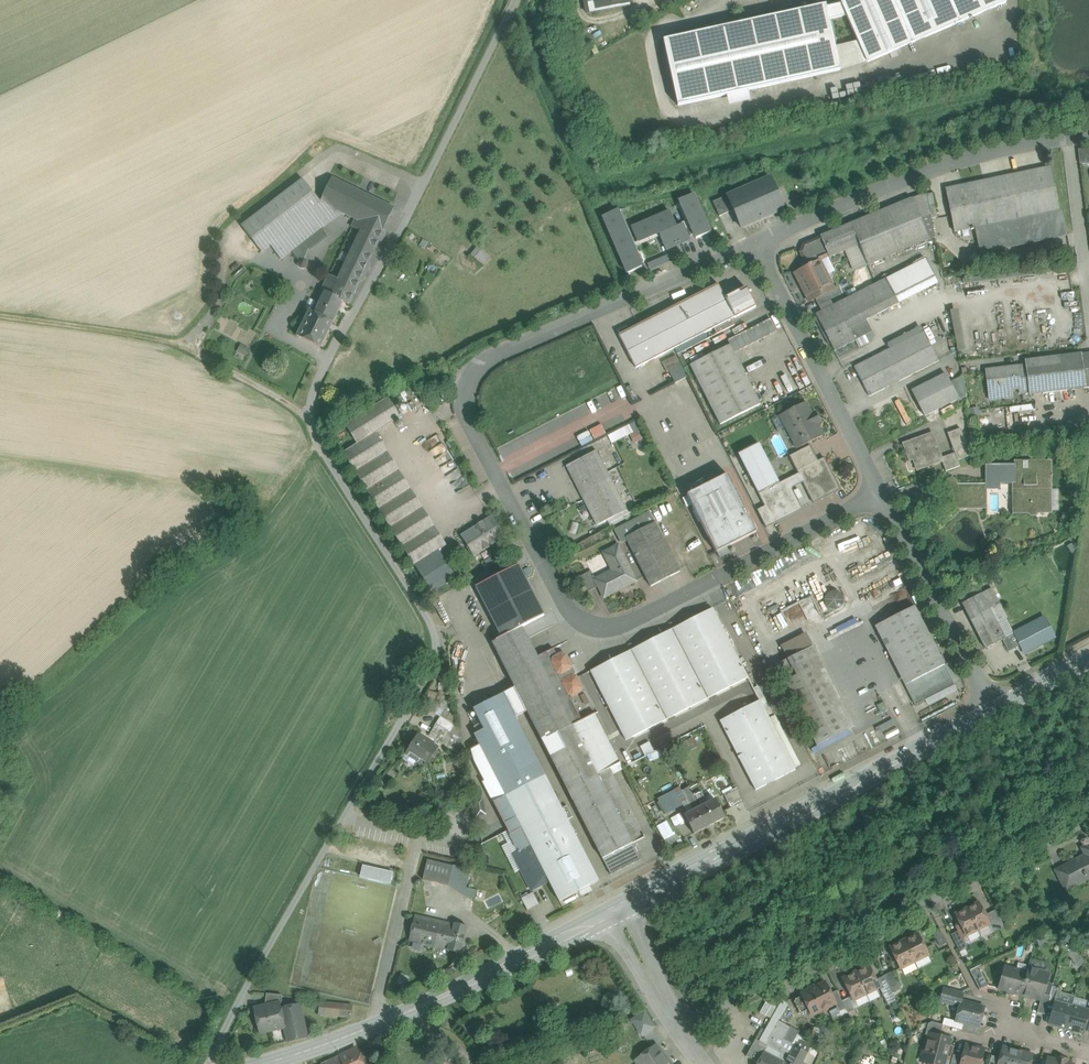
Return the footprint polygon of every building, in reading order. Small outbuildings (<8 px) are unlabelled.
[(587,14),(630,6),(629,0),(585,0),(587,14)] [(841,4),(846,16),(867,63),(1006,3),(1005,0),(839,0),(841,4)] [(664,41),(663,41),(678,106),(840,71),(829,20),(846,16),(841,4),(838,4),(838,5),(835,5),(833,5),(833,6),(831,7),(831,6),(829,6),(829,7),(827,7),(826,7),(825,5),(664,41)] [(1078,150),(1080,164),(1088,164),(1088,150),(1078,150)] [(1050,167),(964,185),(973,228),(971,229),(971,230),(974,229),(974,230),(975,229),(975,228),(1059,210),(1050,167)] [(728,197),(734,211),(742,229),(784,210),(770,178),(728,197)] [(391,209),(329,180),(318,204),(321,206),(340,215),(353,221),(380,234),(391,209)] [(300,181),(239,227),(258,253),(268,246),(320,207),(318,204),(300,181)] [(964,185),(946,189),(955,232),(971,229),(973,228),(964,185)] [(926,193),(912,199),(921,220),(931,216),(927,195),(926,193)] [(938,218),(933,193),(927,195),(931,216),(932,219),(938,218)] [(693,194),(679,201),(681,204),(694,235),(696,239),(710,233),(693,194)] [(720,217),(734,211),(728,197),(728,196),(713,203),(720,217)] [(912,199),(851,224),(860,245),(868,265),(929,240),(921,220),(912,199)] [(621,211),(618,212),(640,264),(643,263),(636,247),(660,236),(684,226),(686,225),(691,236),(694,235),(681,204),(678,205),(685,222),(676,226),(638,243),(635,244),(621,211)] [(320,207),(268,246),(279,261),(340,215),(321,206),(320,207)] [(1059,210),(975,228),(975,229),(980,253),(1067,235),(1062,211),(1059,212),(1059,210)] [(618,212),(617,211),(603,217),(628,274),(642,268),(640,264),(618,212)] [(676,226),(670,212),(631,229),(638,243),(676,226)] [(932,219),(931,216),(921,220),(929,240),(935,237),(932,219)] [(341,269),(332,264),(318,293),(340,303),(346,306),(380,234),(353,221),(339,248),(349,253),(341,269)] [(860,245),(851,224),(820,237),(821,238),(826,251),(829,258),(844,251),(860,245)] [(690,240),(684,226),(660,236),(666,251),(690,240)] [(821,238),(805,245),(801,252),(805,260),(817,255),(826,251),(821,238)] [(860,245),(844,251),(853,273),(868,267),(868,265),(860,245)] [(490,257),(477,246),(470,255),(483,266),(490,257)] [(650,271),(671,261),(668,255),(647,264),(650,271)] [(817,255),(805,260),(808,267),(795,273),(809,302),(815,299),(827,293),(834,289),(817,255)] [(925,259),(886,279),(898,304),(938,284),(925,259)] [(822,312),(816,315),(817,317),(815,318),(829,345),(831,344),(834,351),(855,341),(855,340),(849,329),(867,320),(898,304),(886,279),(834,306),(822,312)] [(718,284),(619,335),(636,369),(714,329),(732,319),(735,318),(725,298),(718,284)] [(746,288),(725,298),(735,318),(756,307),(746,288)] [(827,293),(815,299),(819,306),(831,300),(827,293)] [(340,303),(320,294),(310,314),(330,323),(340,303)] [(831,300),(819,306),(822,312),(834,306),(831,300)] [(310,314),(306,312),(294,338),(318,350),(330,323),(310,314)] [(950,314),(958,352),(964,351),(957,313),(950,314)] [(939,361),(958,352),(950,314),(941,318),(946,346),(934,352),(939,361)] [(732,319),(714,329),(717,335),(735,325),(732,319)] [(771,319),(728,341),(730,345),(734,353),(777,331),(771,319)] [(867,320),(849,329),(855,340),(872,331),(867,320)] [(924,332),(854,367),(869,397),(939,361),(934,352),(924,332)] [(730,345),(690,366),(720,425),(760,405),(734,353),(730,345)] [(1025,361),(1026,366),(1029,393),(1029,395),(1088,388),(1088,353),(1081,354),(1025,361)] [(676,354),(663,361),(674,383),(688,376),(676,354)] [(1026,366),(986,371),(988,392),(999,391),(999,398),(1013,397),(1012,390),(1019,389),(1020,394),(1029,393),(1026,366)] [(945,374),(912,391),(925,416),(958,399),(950,383),(945,374)] [(962,377),(950,383),(958,399),(966,395),(962,377)] [(989,400),(999,398),(999,391),(988,392),(989,400)] [(388,399),(346,425),(357,443),(358,444),(372,435),(400,418),(388,399)] [(806,402),(780,416),(797,449),(824,436),(817,424),(821,422),(816,412),(812,414),(806,402)] [(633,443),(643,439),(634,422),(607,434),(611,443),(629,434),(633,443)] [(961,429),(948,434),(955,453),(957,460),(958,460),(970,456),(961,429)] [(436,434),(424,443),(442,467),(453,458),(436,434)] [(921,439),(914,442),(913,441),(903,444),(910,461),(913,459),(917,470),(942,461),(941,458),(932,434),(921,438),(921,439)] [(443,547),(372,435),(358,444),(357,443),(343,453),(414,565),(439,550),(443,547)] [(779,484),(759,444),(738,454),(759,494),(779,484)] [(810,446),(796,453),(800,460),(814,453),(810,446)] [(627,510),(596,451),(566,466),(597,526),(627,510)] [(796,453),(789,456),(797,472),(804,468),(800,460),(796,453)] [(814,453),(800,460),(804,468),(818,461),(814,453)] [(955,453),(941,458),(942,461),(946,472),(960,466),(958,460),(957,460),(955,453)] [(840,490),(824,458),(818,461),(804,468),(797,472),(799,475),(803,482),(814,504),(840,490)] [(986,484),(986,489),(999,489),(999,476),(1014,476),(1014,511),(1028,511),(1028,514),(1030,516),(1035,516),(1038,514),(1038,511),(1050,511),(1050,460),(1014,460),(1014,466),(986,466),(986,484)] [(727,474),(687,495),(693,506),(706,531),(712,543),(717,553),(757,532),(727,474)] [(779,484),(759,494),(765,506),(774,524),(796,512),(793,505),(798,502),(792,490),(792,488),(803,482),(799,475),(797,476),(796,475),(779,484)] [(986,489),(986,484),(949,484),(949,493),(955,493),(955,507),(986,506),(986,489)] [(693,506),(687,495),(681,498),(687,509),(693,506)] [(793,505),(796,512),(802,510),(798,502),(793,505)] [(765,506),(757,510),(766,528),(774,524),(765,506)] [(651,514),(621,529),(626,538),(655,523),(651,514)] [(491,517),(462,536),(475,556),(504,537),(491,517)] [(655,523),(626,538),(627,541),(651,587),(680,572),(655,523)] [(626,538),(621,529),(615,532),(622,544),(627,541),(626,538)] [(712,543),(706,531),(700,535),(706,546),(712,543)] [(636,581),(618,546),(604,553),(612,568),(611,572),(595,579),(599,587),(604,597),(636,581)] [(452,571),(439,550),(414,565),(432,593),(456,578),(452,571)] [(496,554),(485,562),(488,567),(500,560),(496,554)] [(519,565),(476,587),(501,637),(496,640),(496,641),(522,628),(528,625),(528,624),(545,615),(519,565)] [(591,571),(579,577),(587,592),(599,587),(595,579),(591,571)] [(962,604),(982,594),(979,586),(958,596),(962,604)] [(826,589),(823,593),(822,597),(822,602),(825,606),(829,608),(834,608),(839,607),(842,603),(843,599),(842,594),(840,590),(835,588),(831,587),(826,589)] [(990,609),(998,624),(1007,619),(992,589),(982,594),(962,604),(970,619),(990,609)] [(944,666),(914,607),(881,624),(911,682),(911,683),(944,666)] [(713,609),(591,672),(626,741),(748,678),(713,609)] [(985,649),(1003,640),(1005,638),(998,624),(990,609),(970,619),(985,649)] [(1044,617),(1014,633),(1021,646),(1025,653),(1055,638),(1044,617)] [(911,682),(881,624),(876,626),(905,685),(911,682)] [(496,641),(492,643),(521,698),(550,683),(537,657),(527,638),(522,628),(496,641)] [(783,646),(789,659),(807,650),(813,661),(848,730),(856,726),(807,633),(783,646)] [(1014,633),(1005,638),(1003,640),(1009,652),(1021,646),(1014,633)] [(561,653),(557,655),(554,648),(537,657),(550,683),(571,672),(570,671),(572,666),(566,655),(561,653)] [(813,661),(807,650),(789,659),(775,666),(781,678),(783,682),(784,682),(817,746),(848,730),(813,661)] [(775,666),(769,669),(775,681),(781,678),(775,666)] [(944,666),(911,683),(911,682),(905,685),(915,705),(955,685),(944,666)] [(571,672),(550,683),(572,726),(582,721),(571,698),(581,693),(583,688),(577,676),(572,675),(571,672)] [(437,724),(449,731),(455,719),(443,711),(451,700),(450,682),(438,682),(438,692),(430,693),(423,704),(423,715),(432,715),(439,719),(437,724)] [(550,683),(521,698),(542,741),(572,726),(550,683)] [(503,694),(474,709),(479,720),(509,704),(503,694)] [(760,701),(720,721),(756,790),(796,770),(760,701)] [(551,787),(509,704),(479,720),(484,730),(474,735),(480,746),(506,796),(511,808),(522,829),(549,881),(559,901),(580,891),(590,886),(599,881),(568,820),(573,817),(567,806),(562,809),(562,808),(551,787)] [(572,726),(542,741),(602,859),(633,844),(646,837),(645,835),(643,836),(612,774),(609,769),(620,763),(595,714),(582,721),(572,726)] [(449,731),(437,724),(429,736),(441,743),(449,731)] [(800,765),(780,725),(774,728),(795,768),(800,765)] [(455,735),(449,731),(441,743),(448,747),(455,735)] [(438,748),(418,735),(406,754),(407,754),(409,752),(419,758),(417,761),(426,766),(438,748)] [(649,743),(641,747),(646,755),(654,751),(649,743)] [(506,796),(480,746),(472,750),(475,761),(496,801),(506,796)] [(637,748),(630,752),(635,762),(642,758),(637,748)] [(623,768),(620,763),(609,769),(612,774),(623,768)] [(689,787),(668,799),(669,801),(684,793),(687,799),(694,796),(695,795),(694,794),(693,795),(689,787)] [(737,788),(723,795),(731,809),(744,802),(737,788)] [(695,795),(694,796),(699,806),(707,802),(702,792),(695,795)] [(684,793),(669,801),(674,810),(689,802),(687,799),(684,793)] [(496,801),(493,803),(499,814),(511,808),(506,796),(496,801)] [(699,806),(694,796),(687,799),(689,802),(691,801),(692,804),(690,805),(692,809),(699,806)] [(707,802),(699,806),(709,825),(724,817),(714,798),(707,802)] [(668,799),(659,803),(666,814),(674,810),(669,801),(668,799)] [(692,809),(684,814),(693,833),(709,825),(699,806),(692,809)] [(511,808),(499,814),(508,831),(511,835),(522,829),(511,808)] [(667,822),(658,825),(662,836),(672,832),(667,822)] [(522,829),(511,835),(518,850),(517,850),(518,852),(513,855),(521,870),(532,890),(549,881),(522,829)] [(515,873),(521,870),(513,855),(518,852),(517,850),(518,850),(511,835),(508,831),(497,836),(515,873)] [(633,844),(602,859),(610,875),(641,860),(633,844)] [(1082,849),(1086,856),(1079,860),(1079,859),(1066,865),(1075,882),(1087,876),(1088,875),(1088,845),(1082,849)] [(427,860),(423,880),(448,886),(453,866),(427,860)] [(1066,865),(1056,871),(1066,890),(1076,885),(1075,882),(1066,865)] [(371,868),(364,866),(361,878),(368,879),(371,868)] [(453,866),(448,886),(465,895),(466,886),(469,870),(453,866)] [(383,871),(371,868),(368,879),(380,882),(383,871)] [(393,873),(383,871),(380,882),(390,884),(393,873)] [(1088,882),(1088,875),(1087,876),(1075,882),(1076,885),(1078,887),(1088,882)] [(580,891),(582,895),(592,890),(590,886),(580,891)] [(533,893),(522,899),(527,911),(540,905),(533,893)] [(979,903),(967,909),(978,930),(989,924),(990,924),(985,916),(979,903)] [(978,930),(967,909),(955,915),(959,923),(957,924),(956,926),(959,931),(964,940),(968,938),(967,936),(978,930)] [(996,910),(985,916),(990,924),(989,924),(994,933),(1005,927),(996,910)] [(440,922),(415,916),(409,941),(434,947),(440,922)] [(454,925),(440,922),(434,947),(448,950),(460,954),(467,926),(454,923),(454,924),(454,925)] [(982,938),(994,933),(989,924),(978,930),(982,938)] [(940,930),(933,933),(940,947),(947,943),(940,930)] [(967,946),(982,938),(978,930),(967,936),(968,938),(964,940),(967,946)] [(964,940),(959,931),(951,935),(960,952),(968,948),(967,946),(964,940)] [(917,934),(904,941),(915,962),(928,955),(917,934)] [(904,941),(890,948),(901,969),(915,962),(904,941)] [(1076,967),(1083,963),(1076,950),(1069,954),(1076,967)] [(928,955),(915,962),(918,969),(932,962),(928,955)] [(1017,970),(1005,967),(999,989),(1020,995),(1026,973),(1025,972),(1027,966),(1018,964),(1017,970)] [(868,966),(855,973),(865,994),(879,987),(868,966)] [(988,986),(978,967),(970,971),(970,970),(980,990),(988,986)] [(1026,973),(1020,995),(1040,1000),(1041,1001),(1043,994),(1049,973),(1028,967),(1026,973)] [(892,972),(883,976),(887,983),(892,993),(900,988),(892,972)] [(855,973),(843,979),(854,1000),(865,994),(855,973)] [(397,985),(403,988),(407,980),(401,977),(397,985)] [(815,985),(807,989),(807,990),(807,991),(801,994),(802,996),(795,1000),(794,1002),(799,1012),(802,1013),(809,1010),(812,1016),(818,1013),(820,1014),(828,1010),(828,1009),(827,1008),(835,1004),(831,994),(825,982),(817,986),(816,986),(815,985)] [(892,993),(887,983),(879,987),(888,1005),(896,1001),(892,993)] [(1052,987),(1049,996),(1050,996),(1047,1006),(1053,1008),(1055,1002),(1056,1002),(1057,998),(1059,997),(1061,989),(1052,987)] [(963,994),(944,989),(940,1002),(959,1007),(961,1001),(963,994)] [(842,1001),(837,991),(831,994),(835,1004),(839,1012),(846,1009),(842,1001)] [(282,996),(267,994),(265,1006),(279,1003),(279,1004),(282,1004),(282,996)] [(1043,994),(1041,1001),(1040,1000),(1037,1013),(1045,1015),(1047,1006),(1050,996),(1049,996),(1043,994)] [(848,998),(842,1001),(846,1009),(848,1013),(854,1010),(848,998)] [(772,1019),(759,1041),(756,1040),(752,1045),(762,1050),(768,1040),(771,1033),(778,1021),(787,1004),(782,1000),(778,1008),(772,1019)] [(760,1013),(772,1019),(778,1008),(766,1001),(760,1013)] [(961,1001),(959,1007),(955,1022),(963,1024),(979,1028),(984,1007),(961,1001)] [(353,1005),(320,1002),(318,1015),(351,1018),(353,1005)] [(1056,1002),(1055,1002),(1053,1008),(1049,1024),(1066,1029),(1072,1006),(1056,1002)] [(265,1006),(260,1007),(261,1011),(259,1013),(256,1014),(261,1033),(284,1028),(279,1009),(280,1009),(279,1004),(279,1003),(265,1006)] [(280,1009),(279,1009),(284,1028),(287,1042),(308,1038),(300,1005),(280,1009)] [(1072,1006),(1066,1029),(1083,1034),(1088,1017),(1088,1012),(1088,1011),(1072,1006)] [(645,1012),(632,1020),(640,1033),(641,1035),(654,1027),(645,1012)] [(955,1022),(944,1019),(942,1025),(943,1025),(962,1030),(963,1024),(955,1022)] [(790,1028),(778,1021),(771,1033),(783,1039),(790,1028)] [(942,1025),(932,1022),(928,1024),(925,1035),(929,1036),(930,1035),(939,1038),(943,1025),(942,1025)] [(801,1034),(790,1028),(783,1039),(794,1046),(801,1034)] [(930,1035),(929,1036),(925,1052),(928,1053),(926,1063),(944,1063),(944,1061),(951,1062),(953,1055),(955,1047),(949,1045),(949,1044),(950,1041),(939,1038),(930,1035)] [(780,1054),(782,1048),(768,1040),(762,1050),(764,1052),(758,1063),(757,1063),(786,1063),(785,1063),(788,1058),(780,1054)] [(371,1050),(379,1049),(377,1042),(370,1044),(371,1050)] [(661,1054),(662,1052),(662,1051),(656,1044),(638,1058),(637,1060),(637,1062),(637,1063),(669,1063),(661,1054)] [(762,1050),(752,1045),(746,1057),(758,1063),(764,1052),(762,1050)] [(794,1046),(788,1058),(785,1063),(786,1063),(802,1063),(807,1053),(794,1046)] [(965,1046),(962,1057),(961,1063),(982,1063),(983,1063),(981,1061),(984,1051),(965,1046)] [(1003,1047),(998,1063),(1014,1063),(1017,1053),(1011,1051),(1009,1049),(1003,1047)] [(323,1063),(363,1063),(356,1049),(323,1063)] [(1017,1053),(1014,1063),(1030,1063),(1033,1055),(1026,1053),(1024,1054),(1017,1053)] [(950,1063),(961,1063),(962,1057),(953,1055),(951,1062),(950,1063)] [(991,1056),(989,1063),(996,1063),(998,1058),(991,1056)]
